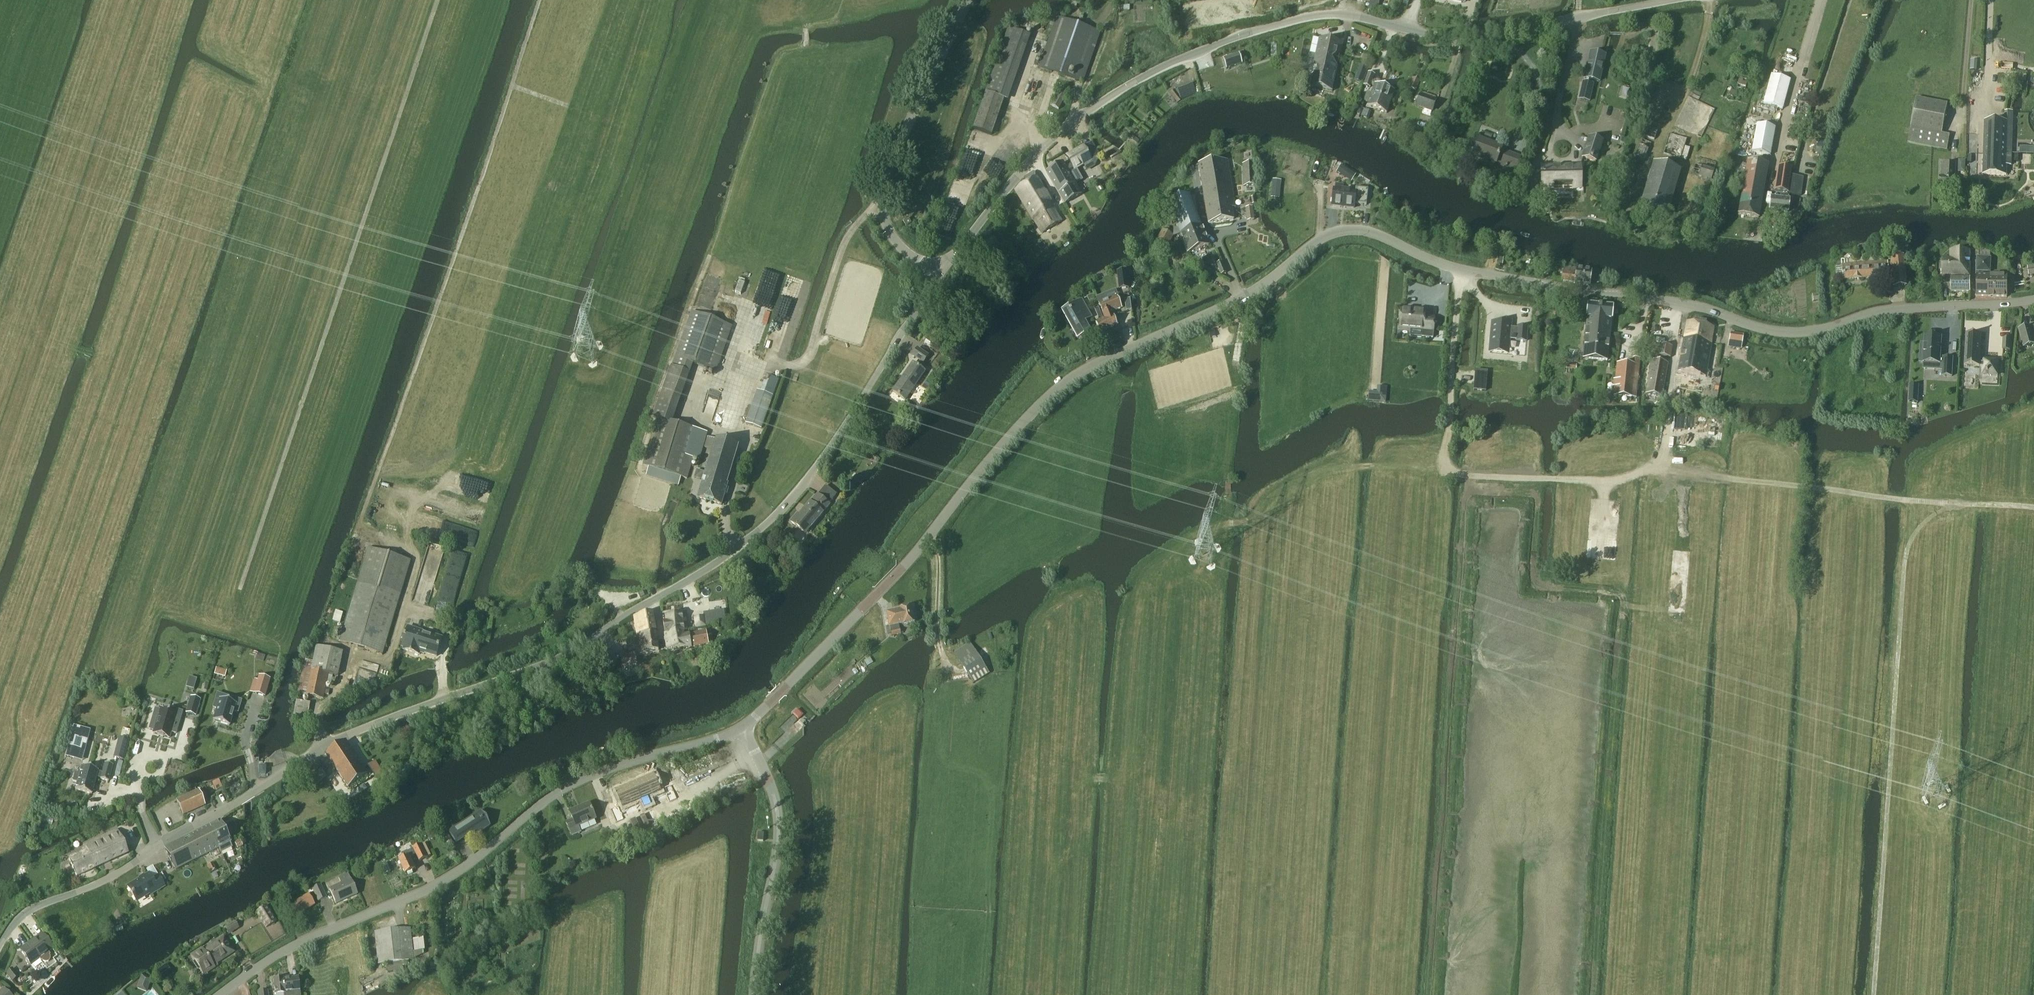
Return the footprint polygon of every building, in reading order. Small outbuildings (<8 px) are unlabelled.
[(1082,82),(1099,32),(1057,17),(1040,68),(1082,82)] [(1319,39),(1314,64),(1319,70),(1331,60),(1342,51),(1343,44),(1319,39)] [(1223,58),(1226,68),(1242,63),(1239,53),(1223,58)] [(1591,53),(1585,78),(1599,81),(1604,56),(1591,53)] [(1310,78),(1309,86),(1332,91),(1338,68),(1331,60),(1319,70),(1310,78)] [(1354,82),(1362,84),(1368,68),(1360,65),(1354,82)] [(1370,87),(1375,75),(1368,73),(1364,85),(1370,87)] [(1783,110),(1790,81),(1770,75),(1763,104),(1783,110)] [(1416,91),(1420,82),(1411,78),(1408,88),(1416,91)] [(1589,101),(1593,84),(1583,82),(1579,99),(1589,101)] [(1371,96),(1390,103),(1394,93),(1375,86),(1372,94),(1368,92),(1366,96),(1371,98),(1371,96)] [(1970,90),(1970,107),(1982,107),(1982,91),(1970,90)] [(986,93),(974,129),(992,135),(1004,99),(986,93)] [(1059,110),(1065,97),(1060,95),(1054,107),(1059,110)] [(1386,113),(1390,103),(1371,96),(1371,98),(1366,96),(1364,101),(1369,102),(1367,106),(1386,113)] [(1432,111),(1435,101),(1421,96),(1417,105),(1432,111)] [(1942,133),(1948,104),(1917,98),(1911,127),(1908,143),(1947,150),(1950,135),(1942,133)] [(1985,134),(1984,154),(2011,155),(2012,112),(2005,112),(2005,122),(1996,121),(1985,121),(1985,134)] [(1769,156),(1775,128),(1757,124),(1751,152),(1769,156)] [(1654,140),(1658,130),(1648,127),(1645,136),(1654,140)] [(1514,171),(1519,160),(1500,153),(1501,149),(1489,144),(1493,135),(1482,131),(1473,155),(1514,171)] [(1682,159),(1687,139),(1669,134),(1664,154),(1682,159)] [(1596,161),(1602,143),(1589,138),(1583,157),(1596,161)] [(1645,160),(1651,144),(1643,140),(1636,156),(1645,160)] [(1063,163),(1047,172),(1051,179),(1065,204),(1081,195),(1075,184),(1082,180),(1076,169),(1083,165),(1092,160),(1084,146),(1066,156),(1071,164),(1066,167),(1063,163)] [(1119,152),(1110,157),(1113,163),(1122,158),(1119,152)] [(1984,154),(1983,174),(2006,175),(2007,162),(2011,162),(2011,155),(1984,154)] [(1697,158),(1692,175),(1711,180),(1716,163),(1697,158)] [(1231,207),(1235,206),(1227,161),(1201,165),(1209,223),(1233,219),(1231,207)] [(1757,217),(1768,165),(1747,161),(1737,213),(1757,217)] [(1955,187),(1955,163),(1942,163),(1942,177),(1940,177),(1940,187),(1955,187)] [(1666,217),(1680,172),(1653,164),(1640,209),(1666,217)] [(1245,175),(1243,176),(1243,187),(1254,187),(1253,165),(1245,165),(1245,175)] [(1341,165),(1336,173),(1346,179),(1351,172),(1341,165)] [(1791,175),(1792,169),(1778,167),(1775,192),(1789,194),(1791,175)] [(1573,188),(1580,188),(1579,168),(1543,169),(1543,190),(1553,189),(1553,186),(1573,185),(1573,188)] [(1046,232),(1064,221),(1036,173),(1025,179),(1028,184),(1016,191),(1033,220),(1038,218),(1046,232)] [(1629,174),(1626,183),(1632,184),(1634,175),(1629,174)] [(1802,177),(1791,175),(1789,194),(1800,195),(1802,177)] [(1332,206),(1354,208),(1354,204),(1366,205),(1368,189),(1356,188),(1355,192),(1333,189),(1332,206)] [(1272,189),(1272,198),(1280,199),(1281,190),(1272,189)] [(1181,235),(1202,227),(1189,194),(1168,202),(1178,228),(1167,232),(1163,229),(1156,242),(1167,248),(1174,236),(1180,233),(1181,235)] [(1787,213),(1789,199),(1772,197),(1770,211),(1787,213)] [(1252,208),(1246,209),(1247,218),(1254,217),(1252,208)] [(1209,245),(1202,227),(1181,235),(1188,253),(1209,245)] [(1991,253),(1979,248),(1979,258),(1977,258),(1976,272),(1991,273),(1991,258),(1990,258),(1991,253)] [(1952,274),(1970,275),(1970,258),(1970,250),(1951,250),(1950,259),(1944,259),(1942,275),(1952,274)] [(1893,287),(1905,286),(1903,256),(1890,256),(1893,287)] [(1167,259),(1151,262),(1153,272),(1169,269),(1167,259)] [(1226,273),(1222,262),(1217,264),(1222,275),(1226,273)] [(1843,281),(1888,277),(1887,262),(1842,266),(1843,281)] [(1556,265),(1555,271),(1564,273),(1562,281),(1572,283),(1573,275),(1576,275),(1577,269),(1564,267),(1564,266),(1556,265)] [(1573,275),(1572,283),(1590,285),(1590,282),(1592,282),(1594,274),(1591,274),(1592,271),(1577,269),(1576,275),(1573,275)] [(1126,273),(1117,274),(1119,289),(1128,288),(1126,273)] [(1970,292),(1970,275),(1952,274),(1952,292),(1970,292)] [(1988,296),(1988,276),(1977,275),(1977,296),(1988,296)] [(2007,276),(1988,276),(1988,296),(2006,297),(2007,276)] [(1100,333),(1117,325),(1112,313),(1122,309),(1117,297),(1104,302),(1102,296),(1096,299),(1105,319),(1103,320),(1099,322),(1095,323),(1100,333)] [(1091,318),(1083,304),(1066,313),(1071,322),(1069,323),(1074,332),(1076,330),(1080,337),(1089,332),(1085,325),(1084,322),(1091,318)] [(1584,348),(1583,359),(1607,362),(1608,350),(1612,308),(1589,306),(1584,348)] [(1098,309),(1095,310),(1099,322),(1103,320),(1098,309)] [(1425,312),(1401,310),(1399,329),(1410,330),(1410,336),(1433,338),(1434,318),(1424,318),(1425,312)] [(693,313),(677,358),(693,364),(714,372),(730,326),(693,313)] [(1507,336),(1515,337),(1515,341),(1526,342),(1527,328),(1518,327),(1518,328),(1510,328),(1511,321),(1501,320),(1501,323),(1492,323),(1490,345),(1506,347),(1507,336)] [(1687,323),(1684,339),(1711,344),(1714,328),(1687,323)] [(2024,347),(2033,345),(2033,337),(2031,326),(2019,329),(2024,347)] [(1729,340),(1742,342),(1743,334),(1731,333),(1729,340)] [(1983,371),(1998,372),(1998,359),(1983,358),(1983,362),(1980,362),(1982,335),(1966,334),(1965,365),(1983,366),(1983,371)] [(1935,366),(1943,366),(1943,372),(1952,373),(1953,358),(1944,357),(1944,359),(1940,358),(1941,337),(1925,336),(1925,344),(1921,344),(1920,359),(1935,360),(1935,366)] [(931,347),(935,342),(927,337),(924,342),(931,347)] [(1705,376),(1711,344),(1684,339),(1678,371),(1705,376)] [(1670,358),(1672,347),(1653,344),(1651,355),(1670,358)] [(923,362),(927,355),(917,348),(912,355),(923,362)] [(1616,363),(1614,395),(1636,397),(1638,365),(1639,358),(1633,357),(1632,364),(1616,363)] [(905,400),(925,371),(913,362),(893,392),(905,400)] [(1648,378),(1645,395),(1662,397),(1665,381),(1648,378)] [(1486,391),(1486,383),(1474,382),(1473,390),(1486,391)] [(1919,386),(1910,385),(1910,402),(1918,402),(1919,386)] [(755,397),(745,423),(762,429),(771,402),(773,396),(757,391),(755,397)] [(643,466),(649,467),(646,475),(679,485),(681,477),(687,479),(693,458),(699,460),(707,433),(658,418),(643,466)] [(726,484),(737,446),(707,437),(704,447),(712,450),(706,472),(696,469),(694,477),(703,480),(697,498),(721,505),(724,495),(726,494),(727,489),(726,488),(727,484),(726,484)] [(809,525),(810,526),(811,527),(829,505),(828,504),(836,495),(825,486),(817,495),(810,502),(809,502),(798,515),(797,514),(790,522),(803,533),(809,525)] [(340,641),(342,642),(383,654),(410,561),(367,548),(340,641)] [(912,606),(899,609),(900,610),(887,613),(890,626),(902,623),(903,625),(915,622),(912,606)] [(636,634),(656,631),(653,613),(634,616),(636,634)] [(665,633),(686,630),(683,613),(665,616),(666,622),(663,622),(665,633)] [(695,628),(706,626),(704,616),(693,618),(695,628)] [(408,627),(403,642),(402,647),(404,648),(403,650),(419,655),(420,652),(436,657),(442,639),(419,632),(419,631),(408,627)] [(688,630),(686,630),(665,633),(666,638),(665,638),(667,649),(690,647),(708,644),(706,631),(689,634),(688,630)] [(659,650),(656,631),(636,634),(639,653),(659,650)] [(973,683),(989,673),(973,648),(957,658),(973,683)] [(258,653),(256,659),(263,662),(265,656),(258,653)] [(864,661),(867,667),(873,664),(870,658),(865,661),(864,661)] [(311,671),(306,696),(323,700),(328,674),(311,671)] [(253,693),(264,697),(269,680),(258,677),(253,693)] [(215,698),(212,708),(216,710),(215,714),(213,719),(213,721),(229,726),(232,716),(233,712),(237,713),(240,705),(240,703),(241,700),(229,697),(228,702),(215,698)] [(186,713),(195,716),(200,701),(190,698),(186,713)] [(162,738),(163,737),(169,738),(170,733),(175,734),(182,712),(171,709),(168,708),(167,713),(155,709),(149,730),(153,731),(153,734),(158,735),(158,737),(159,736),(162,737),(162,738)] [(793,714),(798,720),(804,715),(798,709),(793,714)] [(123,760),(129,740),(118,737),(113,758),(123,760)] [(348,788),(368,775),(346,741),(326,755),(348,788)] [(375,761),(368,766),(378,781),(385,777),(375,761)] [(75,790),(91,795),(96,778),(100,779),(100,780),(108,782),(112,765),(105,763),(102,773),(97,772),(98,771),(81,767),(79,774),(75,773),(72,781),(77,783),(75,790)] [(310,789),(326,777),(318,766),(302,778),(310,789)] [(645,780),(635,783),(644,804),(647,803),(645,797),(651,794),(645,780)] [(633,785),(623,788),(630,805),(639,801),(633,785)] [(183,816),(204,806),(197,792),(176,802),(183,816)] [(661,792),(656,794),(661,805),(666,802),(661,792)] [(578,827),(596,819),(589,803),(569,812),(572,819),(566,822),(572,836),(580,833),(578,827)] [(625,804),(620,806),(624,816),(629,815),(625,804)] [(489,825),(485,819),(483,821),(478,813),(459,826),(456,822),(446,828),(456,844),(469,836),(470,838),(489,825)] [(207,827),(218,849),(218,848),(221,853),(231,848),(229,843),(230,843),(219,821),(207,827)] [(175,871),(218,849),(207,827),(164,849),(175,871)] [(76,877),(127,853),(116,831),(83,846),(86,851),(68,859),(76,877)] [(233,842),(237,849),(243,846),(239,839),(233,842)] [(451,851),(455,848),(451,842),(447,844),(451,851)] [(419,862),(427,858),(421,845),(413,848),(413,849),(408,852),(407,851),(402,854),(404,858),(398,861),(405,874),(415,869),(410,858),(416,855),(419,862)] [(392,847),(385,850),(388,855),(395,852),(392,847)] [(210,873),(216,870),(213,863),(206,866),(210,873)] [(150,895),(164,886),(157,875),(151,879),(148,874),(127,887),(136,902),(149,894),(150,895)] [(335,904),(356,895),(347,874),(338,878),(340,884),(329,889),(335,904)] [(317,901),(326,898),(320,885),(312,889),(317,901)] [(294,917),(313,905),(307,895),(288,907),(294,917)] [(265,928),(274,922),(264,906),(255,912),(265,928)] [(235,922),(225,929),(228,934),(238,927),(235,922)] [(410,928),(375,932),(378,965),(387,964),(388,973),(403,971),(403,966),(409,966),(408,961),(414,961),(410,928)] [(47,952),(51,949),(41,935),(20,951),(30,964),(38,958),(40,961),(41,961),(42,962),(45,963),(48,962),(49,960),(49,957),(48,956),(49,955),(47,952)] [(212,965),(232,952),(223,939),(215,944),(213,941),(195,953),(196,953),(191,957),(202,974),(213,967),(212,965)] [(425,951),(424,939),(413,940),(414,952),(425,951)] [(156,972),(162,980),(172,973),(166,965),(158,971),(156,972)] [(11,981),(17,976),(12,969),(6,973),(11,981)] [(139,980),(137,985),(148,989),(152,980),(146,977),(143,976),(141,975),(139,979),(139,980)] [(283,994),(298,994),(296,978),(282,979),(281,978),(272,979),(274,994),(283,994)]
